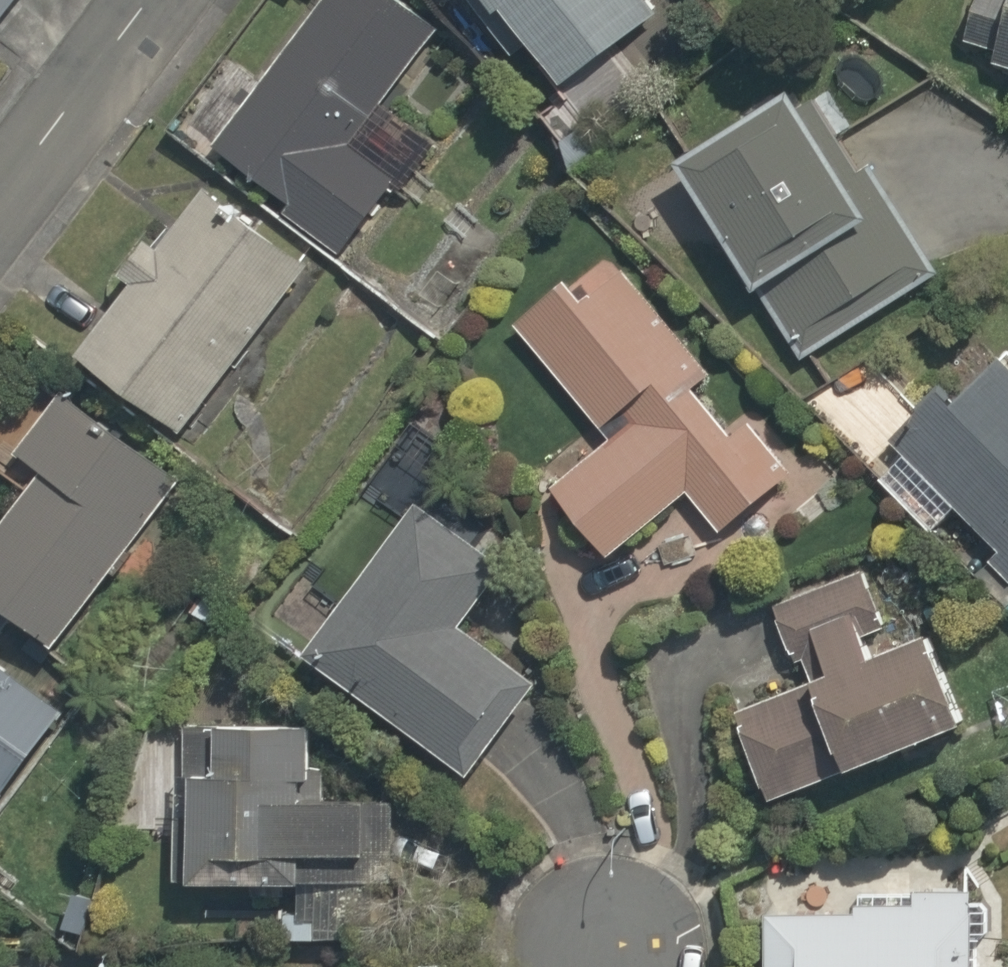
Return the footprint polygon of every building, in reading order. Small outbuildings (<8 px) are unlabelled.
[(11,0),(0,0),(0,15),(11,0)] [(429,24),(398,0),(309,0),(205,138),(353,249),(434,140),(375,96),(429,24)] [(540,76),(644,12),(637,0),(469,0),(540,76)] [(960,32),(969,34),(965,51),(1007,62),(1007,0),(968,0),(960,32)] [(782,103),(772,87),(658,151),(731,283),(742,276),(783,350),(922,273),(817,84),(782,103)] [(170,427),(289,260),(220,211),(102,379),(170,427)] [(564,283),(557,275),(503,316),(594,433),(532,481),(594,561),(618,542),(626,553),(689,505),(709,532),(796,465),(745,400),(722,418),(692,379),(715,361),(621,239),(564,283)] [(878,433),(1007,569),(1007,336),(994,322),(878,433)] [(0,494),(0,608),(37,639),(166,485),(42,380),(0,430),(0,478),(8,485),(0,494)] [(447,613),(487,563),(405,498),(289,645),(448,770),(524,674),(447,613)] [(887,646),(860,553),(761,583),(782,653),(786,651),(795,681),(725,701),(752,793),(949,735),(920,636),(887,646)] [(52,723),(0,680),(0,786),(52,723)] [(302,782),(304,717),(180,713),(176,876),(352,881),(355,783),(302,782)] [(960,846),(752,847),(752,966),(961,966),(960,846)]
